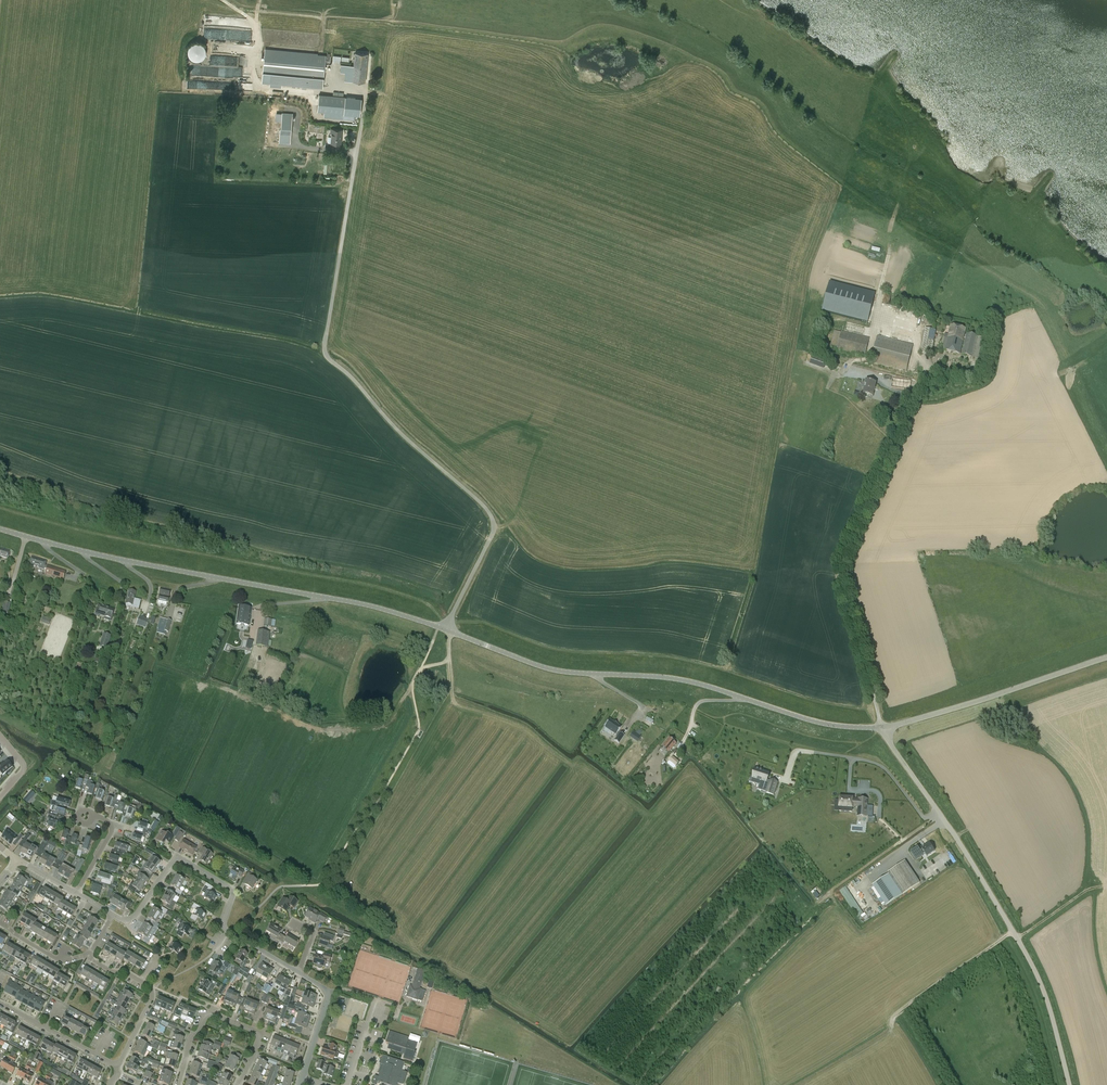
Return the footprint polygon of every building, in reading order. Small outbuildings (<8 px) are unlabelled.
[(195,61),(196,61),(197,61),(198,61),(199,61),(200,61),(200,60),(201,60),(202,60),(202,59),(203,59),(204,58),(204,57),(205,57),(205,56),(205,55),(206,55),(206,54),(206,53),(206,52),(206,51),(206,50),(206,49),(205,48),(205,47),(204,47),(204,46),(203,45),(202,45),(202,44),(201,44),(200,43),(199,43),(198,43),(197,43),(196,43),(195,43),(194,43),(193,44),(192,44),(192,45),(191,45),(190,45),(190,46),(190,47),(189,47),(189,48),(188,49),(188,50),(188,51),(188,52),(188,53),(188,54),(188,55),(188,56),(189,56),(189,57),(190,58),(191,59),(192,59),(192,60),(193,60),(194,61),(195,61)] [(331,57),(326,56),(318,55),(318,54),(265,49),(262,81),(323,87),(325,64),(330,64),(331,57)] [(345,80),(365,82),(368,54),(355,53),(354,66),(346,65),(345,80)] [(240,77),(240,81),(226,81),(226,89),(252,89),(252,77),(240,77)] [(319,94),(317,111),(344,113),(345,97),(319,94)] [(345,97),(344,113),(360,115),(362,97),(346,96),(345,97)] [(293,114),(240,109),(239,123),(230,122),(230,124),(230,125),(229,125),(229,127),(226,127),(227,124),(225,124),(225,121),(225,120),(209,118),(208,120),(190,119),(188,141),(225,144),(225,138),(290,143),(290,140),(292,140),(292,138),(293,138),(293,127),(295,127),(295,121),(294,121),(294,115),(293,115),(293,114)] [(332,129),(331,143),(341,143),(342,129),(332,129)] [(323,174),(327,174),(327,164),(336,164),(336,161),(334,161),(334,156),(324,155),(324,160),(327,160),(327,161),(324,161),(323,174)] [(830,285),(823,312),(868,323),(875,296),(830,285)] [(965,338),(964,338),(966,329),(951,326),(949,335),(945,334),(944,338),(948,339),(945,351),(960,355),(960,354),(961,354),(961,355),(978,359),(983,338),(966,334),(965,338)] [(837,350),(865,357),(869,338),(842,331),(841,333),(834,331),(830,346),(837,348),(837,350)] [(906,372),(913,345),(877,336),(870,363),(906,372)] [(921,347),(920,354),(931,356),(933,349),(921,347)] [(808,363),(821,368),(822,364),(809,359),(808,363)] [(911,381),(892,379),(891,388),(910,390),(911,381)] [(863,393),(872,396),(875,384),(866,382),(863,393)] [(8,558),(11,550),(0,547),(0,556),(8,558)] [(47,565),(47,566),(45,566),(46,560),(32,556),(30,564),(31,565),(32,566),(34,567),(34,566),(44,569),(44,568),(46,569),(44,574),(63,580),(66,572),(47,565)] [(158,601),(158,604),(167,605),(167,602),(168,602),(170,590),(160,588),(157,600),(158,601)] [(136,592),(129,590),(126,604),(133,605),(136,592)] [(7,595),(6,602),(5,602),(4,602),(2,612),(8,614),(11,603),(9,603),(10,596),(7,595)] [(101,605),(101,606),(98,605),(95,614),(100,615),(100,613),(106,615),(105,617),(111,619),(114,610),(101,605)] [(239,606),(237,625),(249,626),(251,608),(239,606)] [(147,619),(145,619),(139,616),(136,624),(142,626),(143,627),(147,619)] [(162,635),(165,635),(166,632),(168,632),(172,621),(168,620),(160,618),(157,629),(158,629),(163,631),(162,635)] [(272,620),(264,619),(263,626),(271,627),(272,620)] [(258,630),(256,646),(268,648),(270,632),(258,630)] [(111,636),(104,633),(99,646),(107,649),(111,636)] [(716,726),(720,717),(708,712),(704,721),(716,726)] [(651,726),(654,720),(646,717),(644,722),(651,726)] [(621,727),(609,719),(604,727),(617,736),(614,741),(619,744),(624,735),(620,732),(619,733),(618,732),(621,727)] [(629,737),(637,742),(641,736),(633,731),(629,737)] [(669,737),(661,747),(669,753),(677,743),(669,737)] [(1,777),(6,773),(7,774),(10,772),(9,770),(12,768),(7,762),(2,767),(0,768),(0,777),(1,777)] [(777,782),(769,779),(769,780),(766,779),(769,772),(756,768),(753,778),(766,782),(763,790),(766,792),(773,794),(777,782)] [(86,785),(88,780),(84,779),(83,779),(83,781),(78,779),(75,788),(81,790),(83,784),(86,785)] [(87,794),(93,796),(96,787),(93,786),(93,785),(93,784),(93,783),(92,782),(88,780),(86,785),(86,787),(89,788),(87,794)] [(103,791),(102,791),(102,790),(102,789),(102,787),(101,787),(101,786),(100,786),(99,785),(100,783),(97,782),(97,785),(96,787),(93,796),(93,797),(96,798),(96,799),(102,801),(105,792),(103,791)] [(32,791),(24,800),(27,803),(35,794),(32,791)] [(117,800),(117,798),(118,796),(115,795),(114,797),(113,797),(112,799),(108,797),(105,806),(111,808),(113,802),(115,803),(116,800),(117,800)] [(63,808),(63,809),(64,806),(69,807),(71,801),(58,797),(56,802),(55,801),(53,806),(57,807),(63,809),(63,808)] [(853,798),(840,797),(839,811),(852,811),(852,805),(858,806),(858,815),(866,815),(867,798),(859,798),(859,799),(853,799),(853,798)] [(124,810),(125,805),(123,804),(123,803),(123,802),(119,801),(117,800),(116,800),(115,803),(115,805),(118,806),(116,812),(123,814),(124,810)] [(127,806),(125,805),(124,810),(127,811),(125,817),(131,819),(134,810),(136,810),(136,808),(131,806),(130,809),(129,808),(130,805),(128,805),(127,806)] [(54,816),(58,817),(59,814),(65,816),(67,810),(63,809),(63,808),(63,809),(57,807),(53,806),(51,811),(50,810),(49,815),(54,816)] [(53,819),(54,816),(49,815),(47,814),(44,824),(45,825),(47,826),(48,824),(57,827),(59,821),(53,819)] [(142,833),(145,833),(145,834),(147,834),(149,830),(147,829),(149,824),(140,821),(138,828),(143,829),(142,833)] [(1,837),(11,845),(16,839),(19,842),(23,837),(21,834),(17,838),(7,830),(1,837)] [(69,837),(70,832),(64,830),(61,839),(66,840),(64,847),(67,848),(69,843),(70,843),(72,838),(69,837)] [(166,840),(170,842),(174,837),(167,833),(166,834),(161,831),(156,840),(163,845),(166,840)] [(145,833),(142,833),(140,832),(139,835),(134,833),(132,839),(141,842),(142,837),(144,838),(145,834),(145,833)] [(179,832),(177,835),(174,840),(179,843),(183,834),(179,832)] [(74,847),(79,848),(80,845),(80,843),(77,842),(79,836),(73,834),(72,838),(70,843),(75,845),(74,847)] [(92,838),(86,836),(84,840),(83,846),(80,845),(79,848),(78,850),(83,852),(83,850),(88,851),(91,842),(92,838)] [(197,848),(184,840),(179,847),(192,856),(197,848)] [(21,852),(27,855),(32,846),(27,842),(23,849),(21,852)] [(123,854),(122,854),(124,855),(125,852),(127,852),(129,846),(116,842),(114,848),(120,850),(119,853),(123,854)] [(922,849),(921,846),(913,851),(917,858),(925,853),(927,856),(934,851),(930,844),(922,849)] [(32,846),(27,855),(26,857),(29,859),(30,857),(32,859),(34,855),(35,855),(38,849),(32,846)] [(209,859),(213,854),(207,850),(202,847),(199,853),(203,855),(200,859),(200,860),(207,864),(209,859)] [(61,853),(57,860),(60,862),(64,855),(66,850),(63,849),(61,853)] [(151,859),(148,863),(156,868),(160,863),(157,860),(159,857),(154,853),(146,849),(145,851),(149,854),(149,853),(152,856),(151,857),(152,857),(151,859)] [(121,859),(122,854),(123,854),(119,853),(117,852),(116,856),(111,854),(109,860),(112,861),(118,863),(119,858),(121,859)] [(39,863),(45,866),(50,856),(51,856),(45,853),(45,854),(39,863)] [(56,860),(50,856),(45,866),(51,869),(52,867),(53,867),(57,860),(56,860)] [(121,864),(118,863),(112,861),(111,864),(106,862),(104,869),(104,870),(109,871),(110,870),(116,873),(117,868),(119,868),(121,864)] [(902,895),(920,883),(905,861),(887,872),(889,874),(872,885),(886,906),(902,895)] [(143,868),(141,870),(147,875),(149,872),(152,874),(156,868),(148,863),(144,869),(143,868)] [(63,877),(69,867),(64,864),(59,871),(58,873),(63,877)] [(69,867),(63,877),(69,880),(75,870),(69,867)] [(244,872),(241,870),(240,870),(235,867),(228,877),(234,880),(237,875),(241,877),(244,872)] [(139,877),(136,881),(144,886),(148,880),(145,878),(147,875),(141,870),(140,870),(136,875),(139,877)] [(102,879),(101,883),(107,885),(110,885),(111,882),(109,881),(111,876),(99,872),(97,878),(102,879)] [(252,889),(257,880),(253,877),(254,876),(249,873),(245,879),(247,881),(245,885),(252,889)] [(24,886),(27,881),(29,883),(30,879),(23,875),(22,878),(18,876),(16,880),(15,879),(14,881),(24,886)] [(176,875),(173,880),(182,885),(184,881),(188,883),(190,880),(184,876),(183,879),(176,875)] [(170,885),(177,889),(175,892),(181,895),(182,892),(179,890),(182,885),(173,880),(170,885)] [(14,883),(12,887),(21,892),(24,886),(14,881),(13,882),(14,883)] [(144,886),(136,881),(134,884),(132,882),(128,888),(129,889),(129,890),(132,892),(132,891),(136,893),(138,890),(140,892),(142,889),(142,890),(145,887),(144,886)] [(102,888),(104,889),(106,889),(107,885),(101,883),(100,882),(99,885),(93,884),(91,893),(100,896),(102,888)] [(211,890),(204,886),(201,891),(205,894),(203,897),(213,903),(216,897),(209,892),(211,890)] [(8,891),(16,896),(17,897),(21,892),(12,887),(10,890),(9,890),(8,891)] [(40,895),(45,898),(49,890),(44,887),(40,895)] [(863,914),(845,887),(839,891),(857,918),(863,914)] [(45,898),(49,901),(54,893),(49,890),(45,898)] [(857,894),(861,900),(868,896),(864,890),(857,894)] [(4,894),(3,895),(13,901),(16,896),(8,891),(7,891),(5,894),(4,894)] [(167,891),(164,896),(173,901),(175,896),(179,898),(181,895),(175,892),(173,894),(167,891)] [(54,893),(49,901),(54,904),(59,896),(54,893)] [(111,904),(117,908),(122,900),(116,896),(116,895),(113,893),(110,899),(113,901),(111,904)] [(3,898),(1,901),(10,906),(13,901),(3,895),(2,897),(3,898)] [(54,904),(59,907),(63,901),(64,899),(59,896),(54,904)] [(172,910),(173,907),(170,905),(173,901),(164,896),(161,901),(168,904),(166,907),(172,910)] [(282,907),(281,909),(286,912),(290,906),(294,908),(298,902),(289,897),(287,901),(283,898),(278,905),(282,907)] [(124,911),(125,908),(128,910),(132,904),(129,902),(128,903),(122,900),(117,908),(124,911)] [(1,901),(0,903),(0,911),(3,912),(4,910),(7,911),(10,906),(1,901)] [(58,908),(63,911),(67,903),(63,901),(59,907),(58,908)] [(67,903),(63,911),(72,917),(77,909),(67,903)] [(202,921),(206,914),(199,910),(201,907),(194,904),(192,908),(196,910),(193,915),(192,915),(190,918),(195,921),(198,918),(202,921)] [(150,913),(159,918),(161,913),(165,915),(166,913),(173,917),(175,915),(168,911),(162,907),(160,912),(153,908),(150,913)] [(324,923),(327,918),(320,914),(310,908),(305,917),(309,919),(309,920),(315,923),(318,919),(324,923)] [(152,925),(158,928),(159,925),(156,923),(159,918),(150,913),(147,918),(154,922),(152,925)] [(31,917),(25,914),(21,922),(26,926),(31,917)] [(32,929),(35,923),(37,921),(31,917),(26,926),(32,929)] [(91,917),(88,922),(96,927),(99,922),(91,917)] [(181,924),(177,930),(189,936),(192,930),(185,926),(187,923),(181,920),(180,923),(181,924)] [(88,922),(85,927),(93,931),(96,927),(88,922)] [(30,931),(36,934),(41,926),(35,923),(32,929),(30,931)] [(156,931),(158,928),(152,925),(151,927),(144,924),(141,929),(153,935),(156,931)] [(278,941),(279,942),(283,936),(279,934),(282,930),(271,924),(267,931),(277,937),(275,939),(278,941)] [(42,938),(47,930),(48,926),(46,925),(44,928),(41,926),(36,934),(42,938)] [(90,937),(93,931),(85,927),(82,932),(90,937)] [(141,929),(138,933),(145,937),(143,940),(149,943),(151,940),(153,935),(141,929)] [(341,929),(339,935),(343,936),(343,935),(350,937),(351,934),(344,932),(345,930),(341,929)] [(42,938),(48,941),(52,933),(47,930),(42,938)] [(82,932),(80,936),(86,940),(87,941),(90,937),(82,932)] [(53,944),(58,936),(52,933),(48,941),(53,944)] [(283,936),(279,942),(283,944),(285,942),(295,948),(299,941),(288,934),(286,938),(283,936)] [(78,935),(75,940),(83,945),(86,940),(80,936),(78,935)] [(321,936),(318,945),(327,948),(329,941),(333,942),(334,936),(331,935),(330,939),(321,936)] [(83,945),(75,940),(72,945),(74,946),(80,950),(83,945)] [(4,951),(9,955),(14,946),(8,943),(4,951)] [(178,954),(182,948),(173,943),(169,949),(178,954)] [(104,951),(110,954),(114,947),(108,944),(104,951)] [(20,950),(14,946),(9,955),(15,958),(20,950)] [(110,954),(116,958),(120,951),(114,947),(110,954)] [(15,958),(20,961),(25,953),(20,950),(15,958)] [(241,950),(236,959),(242,962),(241,965),(244,967),(247,961),(244,960),(248,954),(241,950)] [(124,959),(126,954),(120,951),(116,958),(122,962),(124,959)] [(124,959),(129,963),(134,955),(128,952),(126,954),(124,959)] [(31,956),(25,953),(20,961),(26,965),(31,956)] [(329,963),(331,956),(324,954),(323,958),(315,955),(312,964),(317,965),(317,967),(318,969),(320,970),(322,969),(322,967),(324,967),(325,962),(329,963)] [(129,963),(135,966),(140,959),(134,955),(129,963)] [(31,965),(37,968),(42,960),(36,957),(31,965)] [(140,959),(135,966),(141,970),(146,962),(140,959)] [(42,960),(37,968),(43,972),(48,964),(42,960)] [(217,975),(222,966),(226,968),(227,964),(220,960),(219,960),(217,963),(215,962),(210,970),(217,975)] [(256,973),(262,976),(268,966),(262,963),(256,973)] [(43,972),(49,975),(54,967),(48,964),(43,972)] [(237,976),(238,974),(239,973),(240,970),(241,969),(235,966),(233,969),(235,970),(232,974),(234,975),(237,976)] [(267,980),(273,970),(268,966),(262,976),(267,980)] [(59,973),(60,971),(59,971),(60,970),(57,968),(56,969),(54,967),(49,975),(55,979),(59,973)] [(81,975),(87,978),(91,971),(86,967),(84,970),(81,968),(77,974),(80,975),(81,975)] [(422,989),(420,988),(425,972),(418,969),(412,986),(410,986),(406,996),(418,1000),(422,989)] [(87,978),(86,981),(88,982),(90,980),(93,982),(97,974),(91,971),(87,978)] [(54,981),(60,984),(64,976),(59,973),(55,979),(54,981)] [(93,982),(99,985),(103,978),(97,974),(93,982)] [(275,984),(280,987),(286,977),(281,974),(275,984)] [(70,980),(64,976),(60,984),(66,988),(70,980)] [(286,991),(292,981),(286,977),(280,987),(286,991)] [(105,989),(109,982),(103,978),(99,985),(105,989)] [(4,992),(10,995),(15,986),(14,985),(11,983),(12,980),(10,979),(8,982),(9,983),(4,992)] [(204,980),(198,989),(206,994),(210,987),(213,989),(215,986),(204,980)] [(22,989),(20,988),(17,986),(18,984),(16,982),(14,985),(15,986),(10,995),(16,998),(22,989)] [(226,987),(223,985),(218,994),(221,995),(226,987)] [(22,986),(20,988),(22,989),(16,998),(16,1000),(22,1003),(27,994),(26,993),(22,991),(24,987),(22,986)] [(134,992),(126,987),(123,991),(124,992),(124,994),(122,993),(120,995),(130,1000),(131,998),(133,999),(134,996),(133,995),(134,992)] [(33,997),(32,996),(28,994),(29,992),(27,990),(26,993),(27,994),(22,1003),(28,1006),(33,997)] [(223,1002),(229,1004),(233,994),(227,991),(223,1002)] [(305,992),(303,998),(315,1002),(317,996),(305,992)] [(35,995),(33,994),(32,996),(33,997),(28,1006),(34,1009),(39,1000),(38,1000),(34,997),(35,995)] [(235,1007),(236,1004),(239,997),(240,996),(233,994),(229,1004),(235,1007)] [(119,1001),(127,1005),(128,1003),(130,1004),(131,1001),(130,1000),(120,995),(119,997),(117,1000),(119,1001)] [(155,1006),(161,1008),(165,999),(161,998),(162,996),(160,996),(155,1006)] [(39,997),(38,1000),(39,1000),(34,1009),(40,1013),(45,1003),(40,1001),(41,998),(39,997)] [(301,1009),(302,1009),(304,1005),(313,1008),(315,1002),(303,998),(301,1004),(297,1002),(297,1004),(289,1002),(288,1005),(301,1009)] [(161,1008),(166,1011),(171,1000),(169,1000),(168,1001),(165,999),(161,1008)] [(242,1009),(248,1012),(252,1001),(246,999),(242,1009)] [(176,1004),(172,1003),(172,1001),(171,1000),(166,1011),(172,1013),(176,1004)] [(118,1007),(124,1010),(126,1008),(127,1009),(129,1006),(127,1005),(119,1001),(118,1003),(116,1002),(114,1005),(116,1006),(118,1007)] [(254,1014),(258,1004),(252,1001),(248,1012),(254,1014)] [(178,1009),(177,1009),(173,1016),(180,1019),(182,1015),(186,1005),(185,1004),(184,1006),(180,1004),(178,1009)] [(182,1015),(187,1017),(191,1009),(188,1007),(188,1006),(186,1005),(182,1015)] [(298,1012),(296,1019),(308,1023),(310,1016),(300,1013),(301,1009),(288,1005),(287,1006),(287,1008),(295,1010),(294,1011),(298,1012)] [(117,1009),(115,1008),(113,1011),(123,1016),(125,1014),(126,1014),(128,1012),(124,1010),(118,1007),(117,1009)] [(263,1018),(269,1020),(273,1010),(267,1007),(263,1018)] [(195,1010),(191,1009),(187,1017),(193,1020),(197,1010),(195,1009),(195,1010)] [(112,1017),(113,1016),(120,1021),(121,1021),(123,1019),(125,1017),(123,1016),(113,1011),(112,1010),(111,1012),(109,1012),(108,1014),(112,1017)] [(273,1010),(269,1020),(275,1023),(279,1012),(273,1010)] [(5,1030),(6,1028),(11,1020),(10,1020),(8,1019),(9,1017),(6,1016),(5,1017),(6,1017),(1,1025),(4,1027),(3,1028),(5,1030)] [(62,1024),(68,1028),(72,1020),(73,1018),(70,1016),(69,1018),(66,1017),(64,1020),(62,1023),(62,1024)] [(120,1021),(113,1016),(112,1017),(111,1019),(109,1018),(108,1020),(110,1021),(117,1026),(119,1023),(120,1024),(122,1022),(121,1021),(120,1021)] [(11,1018),(10,1020),(11,1020),(6,1028),(9,1029),(8,1031),(13,1034),(16,1028),(13,1027),(16,1023),(13,1021),(14,1020),(11,1018)] [(306,1029),(308,1023),(296,1019),(294,1025),(289,1023),(288,1026),(296,1029),(297,1026),(306,1029)] [(73,1031),(77,1023),(72,1020),(68,1028),(73,1031)] [(73,1031),(79,1034),(83,1026),(85,1024),(82,1023),(81,1025),(77,1023),(73,1031)] [(149,1023),(146,1029),(152,1032),(155,1026),(149,1023)] [(166,1028),(159,1025),(157,1031),(164,1034),(165,1031),(164,1031),(166,1028)] [(21,1040),(21,1038),(26,1030),(23,1029),(24,1027),(21,1026),(16,1035),(19,1037),(18,1039),(21,1040)] [(83,1026),(79,1034),(86,1037),(90,1030),(83,1026)] [(26,1030),(21,1038),(24,1039),(23,1041),(26,1043),(27,1041),(26,1041),(31,1033),(30,1033),(28,1031),(29,1030),(26,1028),(26,1030)] [(146,1029),(143,1035),(149,1038),(153,1040),(154,1037),(150,1036),(152,1032),(146,1029)] [(175,1039),(175,1042),(182,1044),(184,1038),(177,1036),(179,1031),(175,1030),(172,1029),(170,1037),(173,1038),(175,1038),(175,1039)] [(31,1043),(36,1035),(33,1034),(34,1032),(31,1031),(30,1033),(31,1033),(26,1041),(27,1041),(29,1042),(28,1044),(30,1045),(32,1043),(31,1043)] [(414,1052),(416,1044),(408,1041),(409,1038),(389,1031),(385,1043),(389,1044),(388,1047),(391,1048),(390,1050),(404,1054),(403,1058),(412,1061),(415,1052),(414,1052)] [(36,1034),(36,1035),(31,1043),(32,1043),(34,1045),(33,1047),(35,1048),(41,1038),(38,1037),(39,1035),(36,1034)] [(277,1051),(278,1048),(277,1048),(281,1038),(274,1035),(270,1045),(275,1047),(274,1050),(277,1051)] [(225,1037),(222,1044),(221,1047),(222,1048),(224,1044),(230,1046),(232,1040),(225,1037)] [(277,1048),(278,1048),(282,1050),(280,1053),(282,1053),(283,1054),(284,1051),(283,1050),(287,1040),(281,1038),(277,1048)] [(51,1044),(48,1042),(49,1041),(46,1039),(41,1049),(44,1050),(43,1052),(46,1053),(47,1051),(51,1044)] [(7,1049),(10,1044),(1,1040),(0,1043),(0,1046),(7,1049)] [(147,1043),(140,1040),(138,1046),(144,1049),(147,1050),(149,1045),(147,1043)] [(289,1056),(291,1053),(290,1053),(293,1043),(287,1040),(283,1050),(284,1051),(288,1052),(287,1055),(289,1056)] [(173,1048),(180,1050),(182,1044),(175,1042),(172,1041),(170,1047),(173,1048)] [(202,1045),(200,1052),(209,1055),(209,1054),(210,1051),(211,1051),(211,1050),(213,1051),(214,1049),(219,1051),(221,1047),(222,1044),(215,1041),(214,1045),(213,1044),(203,1041),(202,1045)] [(51,1054),(52,1053),(56,1046),(53,1045),(54,1043),(51,1042),(51,1044),(47,1051),(49,1053),(48,1055),(50,1056),(51,1054)] [(56,1057),(57,1055),(62,1047),(61,1047),(59,1046),(60,1044),(57,1043),(56,1045),(56,1046),(52,1053),(55,1054),(54,1056),(56,1057)] [(290,1053),(291,1053),(294,1055),(293,1058),(296,1059),(297,1055),(296,1055),(300,1046),(293,1043),(290,1053)] [(328,1048),(328,1049),(327,1049),(323,1048),(321,1055),(334,1058),(334,1057),(337,1058),(338,1058),(339,1054),(339,1053),(336,1052),(336,1050),(335,1050),(336,1047),(336,1046),(329,1044),(329,1045),(328,1048)] [(57,1055),(60,1057),(59,1059),(61,1060),(62,1058),(67,1050),(66,1050),(64,1049),(65,1047),(62,1046),(61,1047),(62,1047),(57,1055)] [(144,1056),(147,1051),(147,1050),(144,1049),(138,1046),(135,1052),(141,1055),(144,1056)] [(66,1062),(67,1061),(72,1053),(71,1053),(69,1051),(70,1050),(67,1048),(66,1050),(67,1050),(62,1058),(65,1059),(64,1061),(66,1062)] [(0,1066),(7,1070),(15,1055),(16,1053),(12,1051),(7,1061),(4,1060),(0,1066)] [(70,1062),(69,1064),(71,1065),(72,1063),(77,1055),(74,1054),(75,1052),(72,1051),(71,1053),(72,1053),(67,1061),(70,1062)] [(38,1061),(41,1055),(36,1052),(33,1058),(38,1061)] [(198,1058),(207,1061),(209,1055),(200,1052),(198,1058)] [(171,1053),(169,1060),(176,1062),(178,1055),(171,1053)] [(148,1061),(153,1064),(154,1060),(156,1055),(155,1054),(152,1059),(147,1057),(146,1060),(148,1061)] [(228,1062),(236,1066),(239,1060),(241,1056),(237,1054),(235,1058),(231,1056),(229,1059),(225,1057),(224,1060),(228,1062)] [(13,1073),(16,1067),(13,1065),(17,1056),(15,1055),(7,1070),(13,1073)] [(381,1083),(388,1084),(397,1084),(398,1083),(402,1084),(403,1084),(407,1073),(407,1072),(402,1071),(404,1062),(382,1055),(380,1064),(381,1064),(378,1073),(379,1073),(378,1077),(375,1076),(372,1084),(374,1084),(376,1084),(377,1084),(378,1084),(381,1083)] [(132,1057),(129,1062),(136,1065),(139,1060),(132,1057)] [(216,1063),(214,1066),(222,1070),(224,1066),(218,1064),(221,1058),(217,1057),(216,1061),(215,1062),(216,1063)] [(82,1060),(76,1070),(81,1073),(83,1071),(87,1063),(86,1063),(84,1061),(85,1060),(83,1059),(82,1060)] [(176,1062),(169,1060),(166,1059),(164,1064),(160,1063),(159,1066),(167,1068),(167,1066),(174,1068),(176,1062)] [(273,1072),(274,1072),(277,1066),(276,1066),(278,1062),(270,1059),(268,1063),(273,1065),(270,1072),(273,1073),(273,1072)] [(257,1066),(264,1069),(267,1063),(260,1060),(257,1066)] [(88,1073),(92,1066),(91,1065),(89,1064),(90,1062),(87,1061),(86,1063),(87,1063),(83,1071),(85,1072),(84,1074),(86,1076),(88,1073)] [(327,1065),(324,1064),(324,1062),(319,1061),(316,1069),(322,1070),(321,1071),(325,1072),(324,1074),(332,1077),(334,1069),(327,1066),(327,1065)] [(40,1062),(34,1072),(38,1074),(43,1064),(40,1062)] [(139,1068),(136,1066),(136,1065),(129,1062),(127,1068),(133,1071),(136,1073),(139,1068)] [(193,1062),(191,1068),(198,1070),(200,1071),(202,1065),(200,1064),(193,1062)] [(228,1062),(225,1068),(233,1072),(236,1066),(228,1062)] [(91,1078),(92,1076),(97,1068),(96,1068),(94,1067),(95,1065),(92,1064),(91,1065),(92,1066),(88,1073),(90,1075),(89,1077),(91,1078)] [(27,1071),(27,1072),(23,1079),(30,1082),(33,1076),(29,1074),(31,1070),(33,1066),(31,1065),(28,1070),(27,1071)] [(100,1068),(97,1066),(96,1068),(97,1068),(92,1076),(95,1077),(94,1079),(96,1081),(98,1079),(102,1071),(99,1069),(100,1068)] [(257,1066),(254,1072),(261,1075),(264,1069),(257,1066)] [(198,1070),(191,1068),(189,1074),(199,1077),(201,1071),(200,1071),(198,1070)] [(27,1072),(20,1069),(17,1075),(23,1079),(27,1072)] [(162,1070),(161,1076),(171,1080),(173,1073),(166,1071),(162,1070)] [(286,1074),(285,1077),(292,1080),(294,1073),(285,1070),(284,1073),(286,1074)] [(254,1072),(251,1078),(258,1082),(261,1075),(254,1072)] [(224,1073),(221,1079),(229,1083),(232,1077),(224,1073)] [(171,1080),(161,1076),(159,1082),(167,1084),(169,1084),(171,1080)] [(40,1077),(39,1079),(36,1084),(44,1084),(46,1081),(45,1080),(40,1077)]
